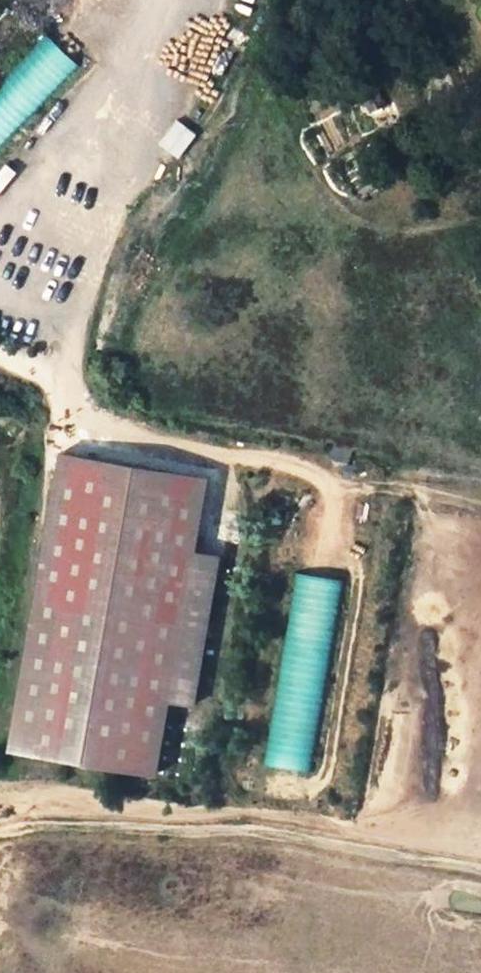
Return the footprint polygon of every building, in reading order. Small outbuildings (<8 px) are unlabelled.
[(77,66),(44,35),(0,81),(0,147),(77,66)] [(373,77),(356,84),(369,115),(386,107),(373,77)] [(211,479),(62,457),(20,755),(169,776),(211,479)] [(340,582),(297,575),(266,764),(310,771),(340,582)]
